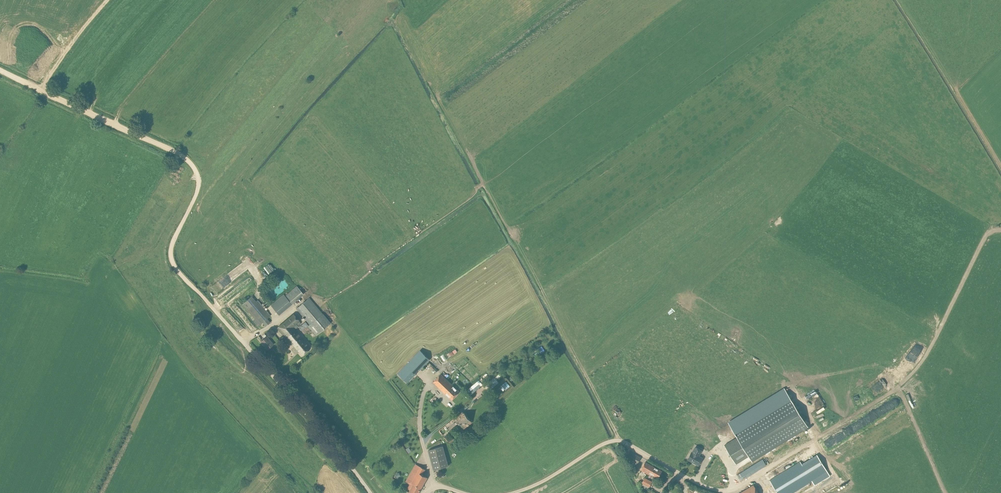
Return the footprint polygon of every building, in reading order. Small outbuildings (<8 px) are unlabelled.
[(297,286),(285,296),(292,304),(303,294),(297,286)] [(284,294),(271,305),(279,315),(292,304),(285,296),(285,295),(284,294)] [(259,325),(270,315),(253,295),(242,304),(259,325)] [(311,328),(316,335),(331,323),(323,314),(309,297),(296,308),(310,325),(309,326),(305,321),(298,327),(304,334),(311,328)] [(283,333),(301,355),(310,348),(295,330),(298,327),(299,326),(298,326),(301,323),(299,321),(293,314),(277,328),(282,335),(283,333)] [(273,344),(267,336),(261,341),(267,349),(273,344)] [(421,349),(400,371),(409,380),(416,373),(415,372),(419,368),(419,369),(430,359),(421,349)] [(908,358),(904,365),(909,367),(913,360),(908,358)] [(441,374),(434,382),(452,399),(459,391),(449,382),(441,374)] [(479,380),(467,390),(471,395),(483,385),(479,380)] [(737,437),(724,445),(736,464),(749,456),(752,462),(808,427),(790,397),(784,388),(729,423),(734,432),(735,433),(737,437)] [(446,426),(449,430),(458,422),(458,423),(459,424),(460,424),(461,423),(465,428),(472,422),(463,412),(446,426)] [(443,446),(428,450),(434,470),(448,466),(443,446)] [(688,459),(699,465),(703,458),(699,456),(702,450),(695,447),(692,452),(688,459)] [(626,457),(637,464),(641,457),(630,451),(626,457)] [(778,492),(793,492),(812,481),(815,485),(830,476),(817,454),(802,464),(800,461),(769,480),(778,492)] [(737,475),(740,480),(746,477),(746,478),(767,465),(763,459),(737,475)] [(652,474),(658,478),(662,471),(646,462),(641,470),(651,476),(652,474)] [(411,492),(418,492),(427,477),(423,475),(425,469),(416,464),(406,481),(413,485),(409,492),(411,492)] [(652,481),(645,477),(640,486),(647,490),(652,481)] [(753,485),(740,492),(759,492),(753,485)]
